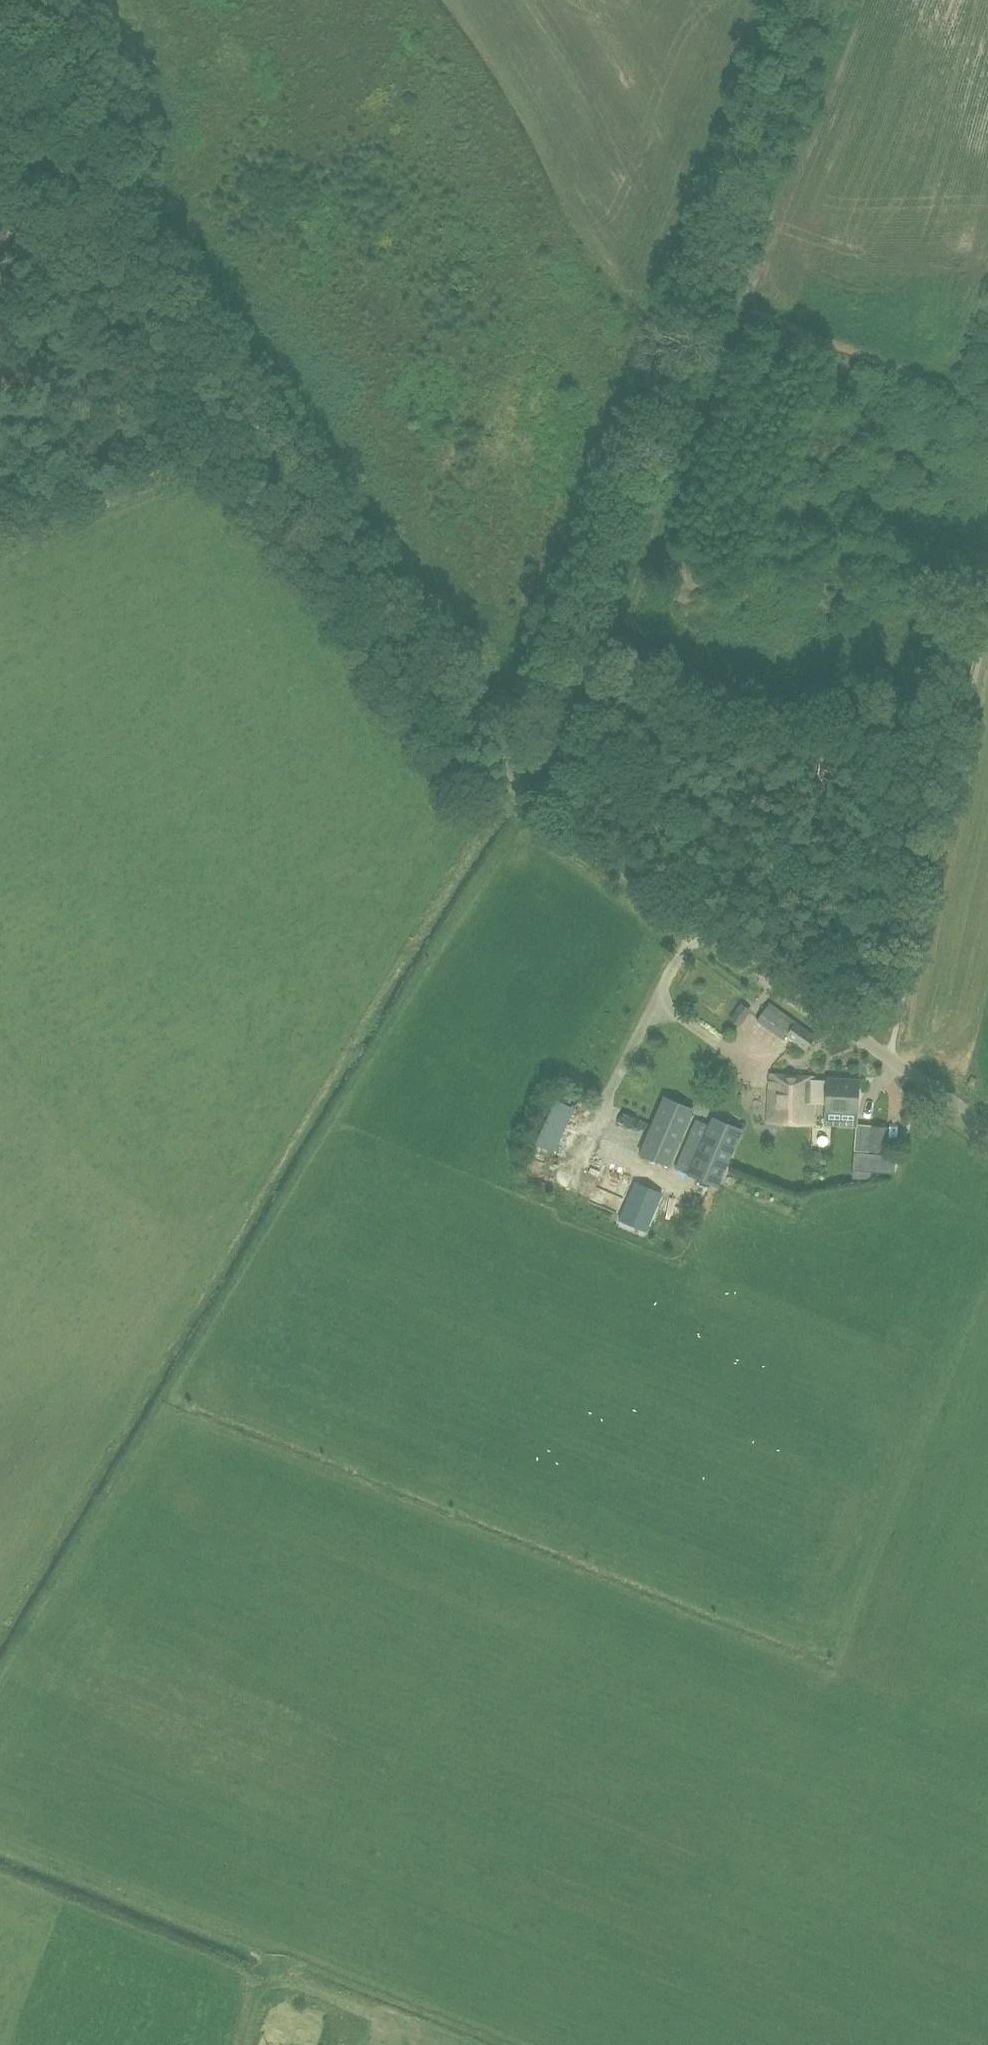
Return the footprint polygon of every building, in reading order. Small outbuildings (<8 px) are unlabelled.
[(735,994),(727,1009),(738,1015),(747,1000),(735,994)] [(815,1036),(796,1022),(796,1021),(770,1002),(756,1020),(784,1039),(786,1036),(805,1050),(815,1036)] [(637,1044),(649,1052),(658,1039),(646,1031),(637,1044)] [(813,1103),(813,1080),(813,1077),(771,1075),(768,1122),(811,1124),(813,1103)] [(827,1081),(813,1080),(813,1103),(826,1103),(825,1111),(857,1113),(859,1080),(827,1078),(827,1081)] [(639,1153),(668,1166),(692,1110),(662,1097),(639,1153)] [(574,1108),(555,1099),(535,1143),(554,1152),(574,1108)] [(711,1118),(688,1173),(717,1185),(740,1130),(711,1118)] [(886,1149),(888,1127),(869,1125),(868,1148),(886,1149)] [(660,1192),(636,1183),(621,1220),(645,1229),(660,1192)]
